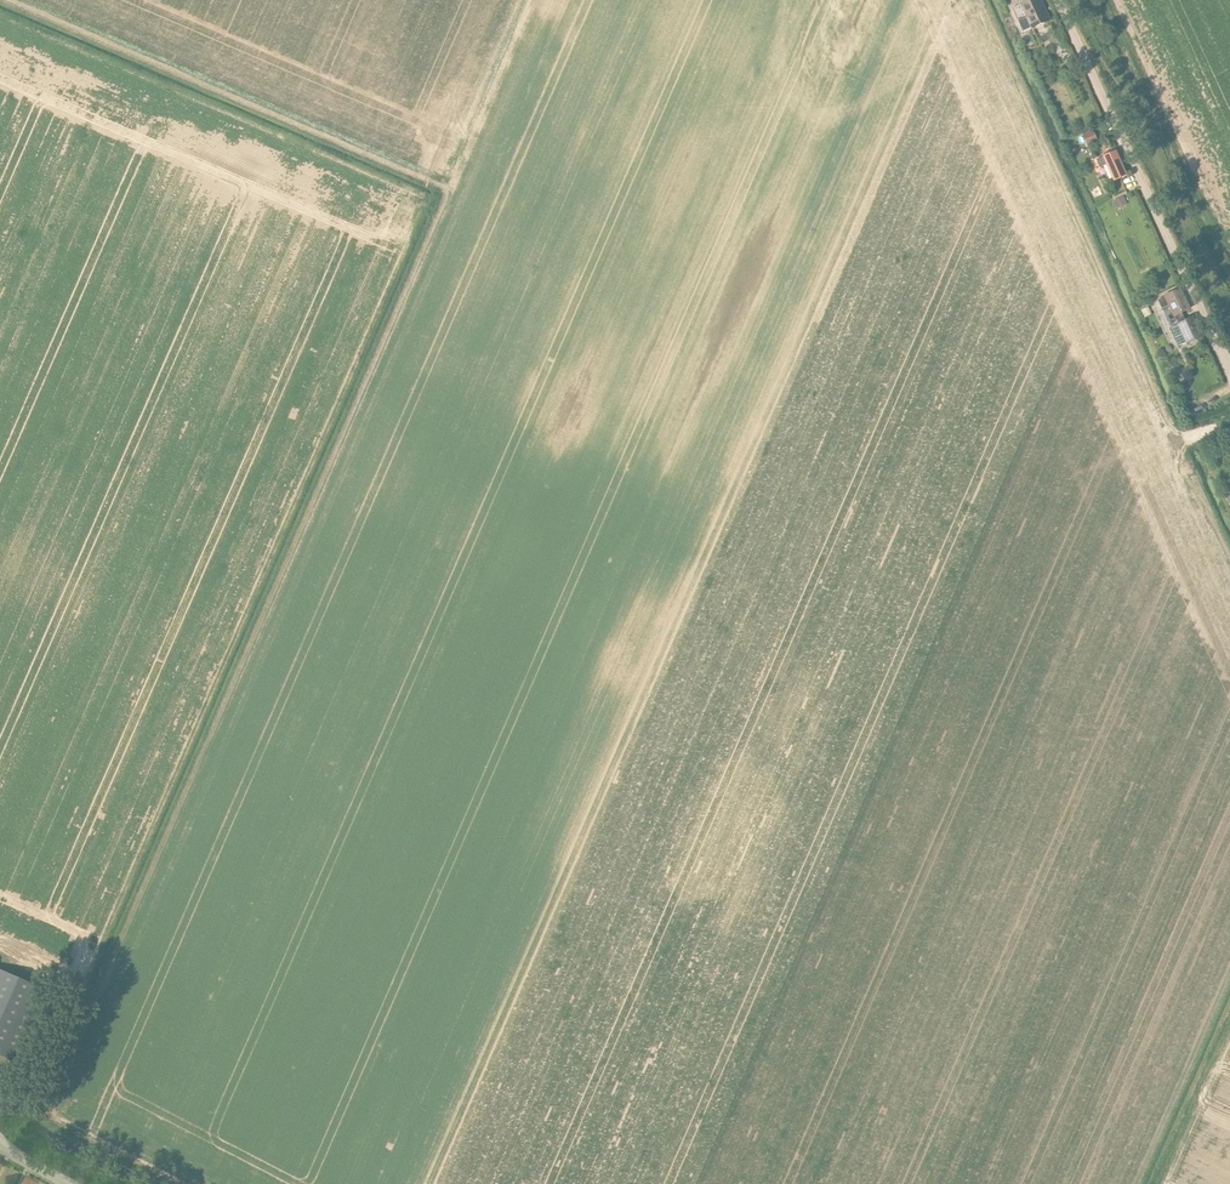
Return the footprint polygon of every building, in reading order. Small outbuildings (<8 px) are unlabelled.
[(1011,8),(1022,32),(1049,20),(1044,9),(1042,10),(1038,0),(1028,0),(1011,8)] [(1066,63),(1066,65),(1068,70),(1067,70),(1070,75),(1076,72),(1074,68),(1073,68),(1070,63),(1069,62),(1066,63)] [(1091,131),(1082,136),(1088,147),(1097,143),(1091,131)] [(1114,180),(1122,176),(1126,174),(1115,152),(1111,154),(1110,151),(1104,154),(1105,156),(1103,157),(1114,180)] [(1123,196),(1113,201),(1116,209),(1127,203),(1123,196)] [(1179,288),(1157,299),(1162,308),(1168,305),(1173,316),(1189,308),(1179,288)] [(1148,307),(1140,310),(1144,318),(1151,314),(1148,307)] [(1178,345),(1200,335),(1193,318),(1170,327),(1178,345)] [(14,1062),(47,990),(0,969),(0,1056),(14,1062)]
